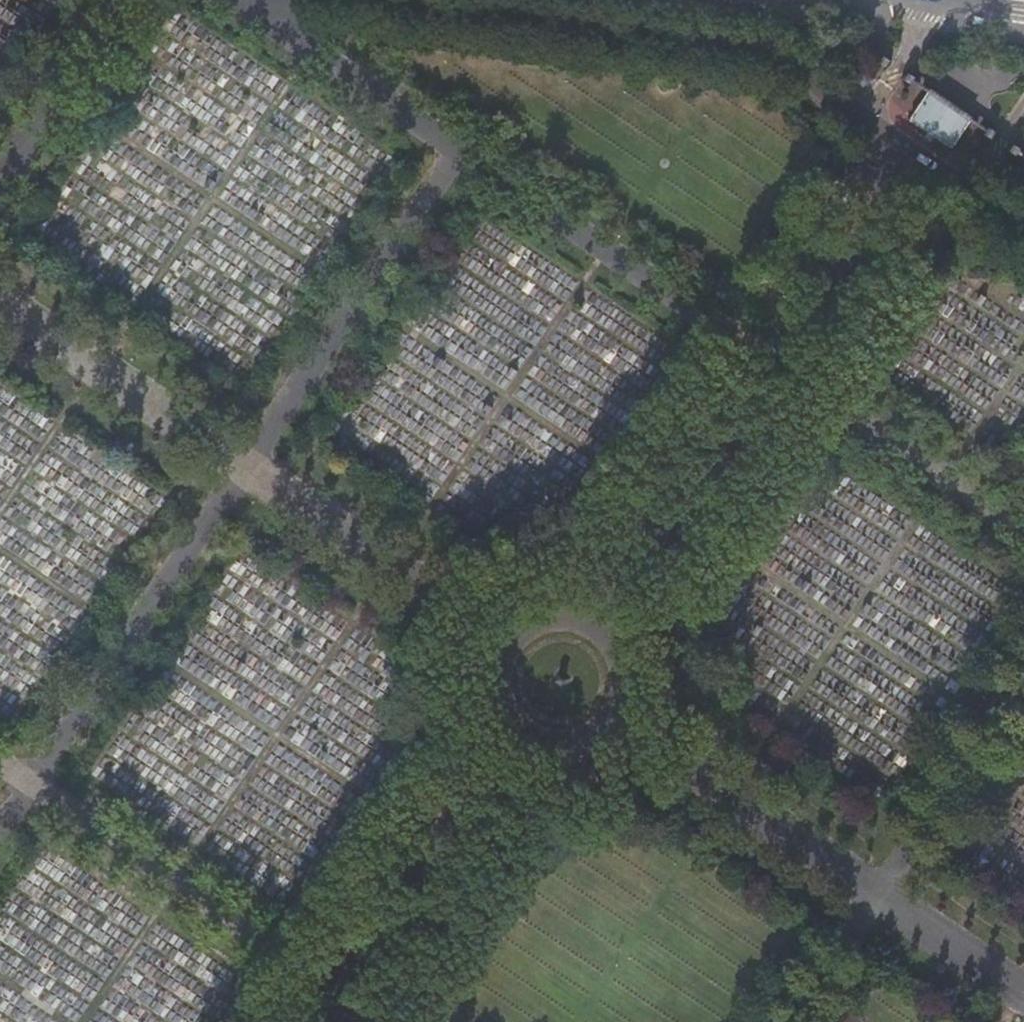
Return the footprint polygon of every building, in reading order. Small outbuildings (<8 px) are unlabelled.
[(714,9),(715,1),(754,5),(755,0),(649,0),(714,9)] [(794,0),(768,0),(767,7),(796,11),(797,0),(794,0)] [(853,74),(862,80),(869,70),(860,64),(853,74)] [(971,114),(930,86),(910,115),(951,142),(971,114)] [(1014,167),(1005,161),(998,171),(1008,177),(1014,167)]
